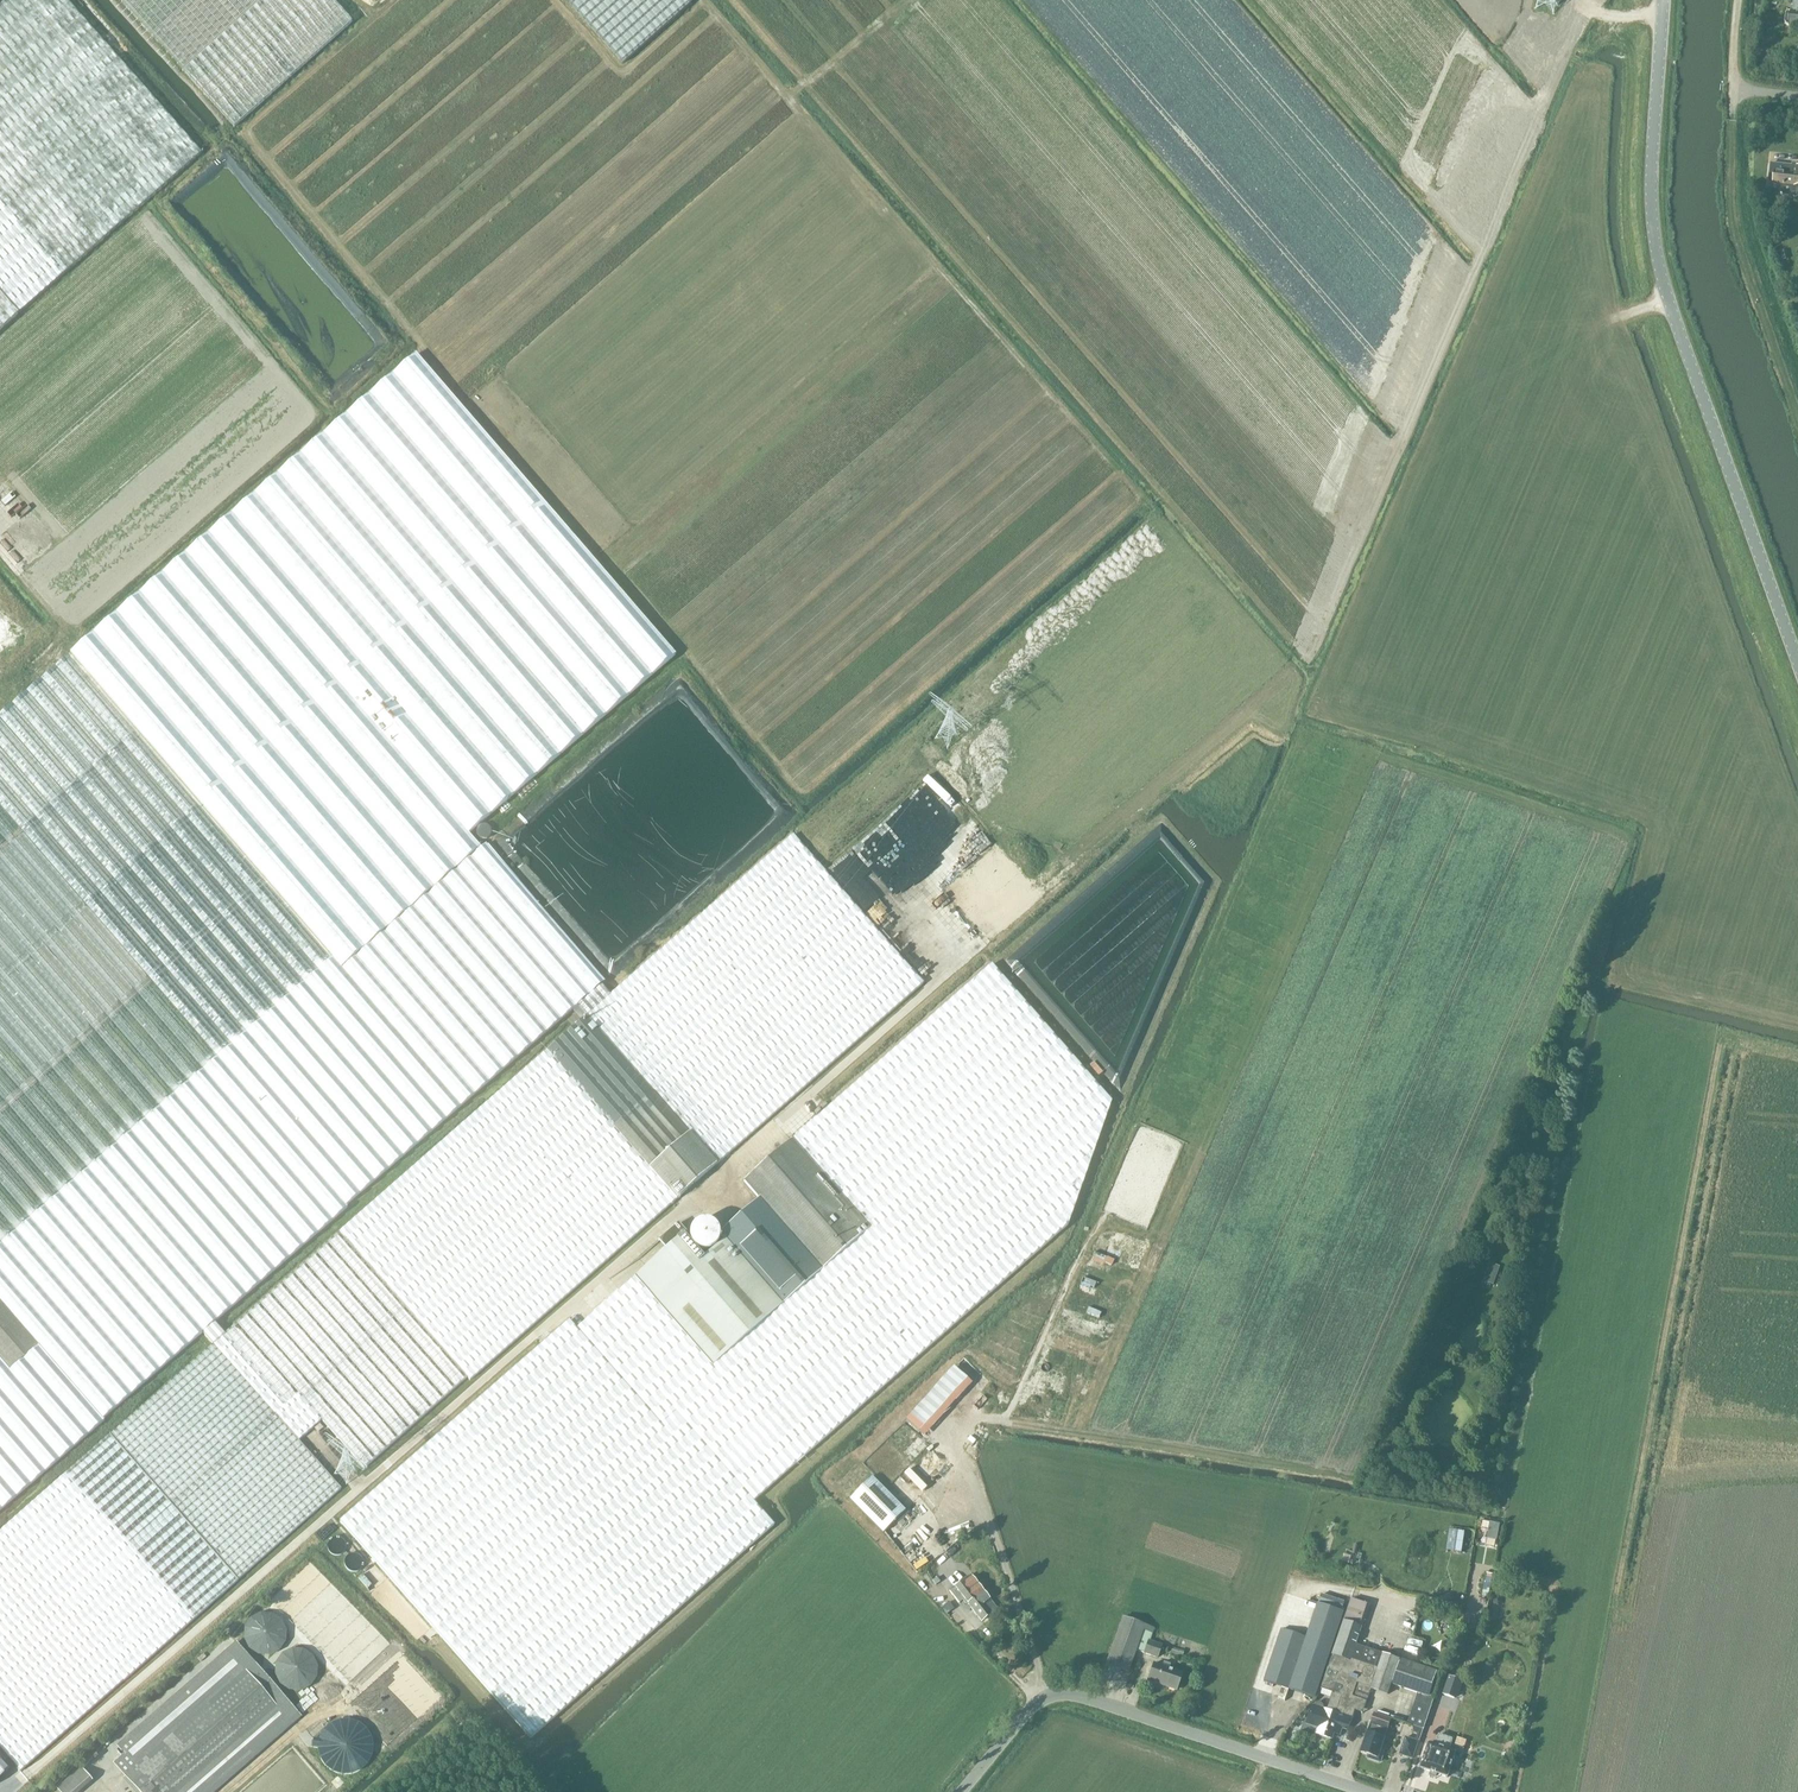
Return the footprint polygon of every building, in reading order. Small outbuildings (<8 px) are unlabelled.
[(201,157),(63,0),(0,0),(0,333),(201,157)] [(183,69),(236,129),(354,25),(331,0),(121,0),(156,39),(183,69)] [(622,60),(689,0),(568,0),(622,60)] [(1797,14),(1793,13),(1789,12),(1786,15),(1785,23),(1787,26),(1789,26),(1797,27),(1797,9),(1797,14)] [(1760,65),(1766,66),(1768,51),(1762,50),(1760,65)] [(1797,166),(1792,165),(1770,163),(1770,173),(1773,173),(1773,185),(1781,185),(1780,192),(1782,195),(1791,196),(1793,193),(1795,194),(1795,195),(1797,195),(1797,166)] [(42,1470),(201,1330),(213,1319),(506,1062),(568,1006),(598,980),(599,979),(485,849),(470,833),(679,653),(681,651),(619,580),(609,572),(513,462),(463,404),(463,401),(417,349),(66,658),(0,715),(0,1507),(42,1470)] [(582,1021),(546,1053),(674,1199),(676,1200),(721,1162),(719,1159),(922,984),(850,899),(824,869),(793,834),(611,995),(608,992),(605,989),(604,987),(598,980),(568,1006),(573,1011),(575,1014),(579,1018),(582,1021)] [(398,1470),(340,1521),(489,1692),(530,1738),(777,1523),(758,1501),(792,1470),(1068,1228),(1113,1103),(992,965),(990,967),(832,1105),(745,1182),(761,1200),(722,1234),(730,1243),(705,1264),(684,1240),(688,1236),(678,1223),(658,1241),(668,1253),(582,1329),(572,1318),(489,1390),(398,1470)] [(23,1773),(125,1681),(341,1489),(324,1470),(297,1441),(320,1421),(363,1469),(674,1199),(546,1053),(226,1334),(213,1319),(201,1330),(214,1345),(71,1470),(0,1533),(0,1747),(23,1773)] [(719,1234),(719,1233),(718,1230),(718,1228),(716,1225),(714,1223),(713,1222),(710,1221),(708,1220),(704,1220),(700,1221),(697,1223),(695,1225),(693,1229),(692,1231),(692,1234),(693,1238),(694,1240),(696,1243),(701,1246),(703,1246),(705,1246),(708,1246),(710,1246),(714,1243),(717,1240),(718,1238),(719,1234)] [(1483,1281),(1483,1282),(1493,1285),(1497,1274),(1500,1266),(1490,1263),(1487,1271),(1483,1281)] [(953,1367),(906,1421),(924,1438),(971,1383),(953,1367)] [(850,1499),(883,1534),(905,1513),(873,1478),(850,1499)] [(1497,1540),(1500,1524),(1490,1522),(1487,1538),(1497,1540)] [(1465,1534),(1458,1532),(1456,1547),(1463,1548),(1465,1534)] [(1482,1595),(1488,1596),(1493,1574),(1485,1573),(1482,1595)] [(970,1575),(950,1591),(959,1603),(964,1599),(982,1622),(997,1610),(983,1592),(970,1575)] [(1494,1598),(1493,1603),(1496,1606),(1501,1605),(1502,1600),(1498,1597),(1494,1598)] [(1312,1706),(1306,1724),(1317,1728),(1316,1734),(1332,1739),(1334,1734),(1339,1735),(1342,1728),(1347,1730),(1356,1705),(1351,1703),(1352,1697),(1365,1702),(1369,1690),(1372,1691),(1384,1654),(1358,1645),(1370,1608),(1350,1601),(1339,1635),(1321,1689),(1333,1693),(1326,1711),(1324,1710),(1324,1707),(1323,1704),(1321,1703),(1319,1702),(1316,1702),(1314,1704),(1313,1706),(1312,1706)] [(1264,1682),(1315,1699),(1344,1614),(1318,1605),(1306,1638),(1282,1630),(1264,1682)] [(1136,1650),(1141,1638),(1143,1630),(1152,1633),(1154,1629),(1122,1618),(1106,1664),(1129,1672),(1136,1650)] [(1141,1638),(1136,1650),(1157,1657),(1161,1645),(1149,1641),(1152,1633),(1143,1630),(1141,1638)] [(230,1653),(121,1748),(127,1754),(116,1764),(141,1791),(213,1791),(302,1715),(241,1644),(230,1653)] [(1384,1654),(1372,1691),(1388,1696),(1391,1685),(1418,1694),(1417,1696),(1415,1702),(1431,1707),(1433,1700),(1432,1699),(1433,1697),(1429,1696),(1438,1671),(1384,1654)] [(1154,1664),(1148,1681),(1176,1691),(1182,1674),(1169,1669),(1170,1665),(1163,1663),(1161,1667),(1154,1664)] [(1449,1676),(1443,1695),(1454,1698),(1460,1680),(1449,1676)] [(1423,1729),(1431,1707),(1415,1702),(1407,1724),(1413,1726),(1422,1729),(1423,1729)] [(1361,1752),(1368,1755),(1367,1756),(1369,1759),(1379,1762),(1381,1761),(1386,1748),(1383,1747),(1385,1739),(1381,1737),(1384,1729),(1388,1731),(1392,1719),(1375,1713),(1369,1730),(1368,1729),(1361,1752)] [(1406,1737),(1400,1754),(1412,1758),(1418,1741),(1422,1729),(1413,1726),(1413,1730),(1418,1733),(1415,1740),(1406,1737)] [(1420,1770),(1430,1774),(1430,1776),(1436,1778),(1436,1776),(1447,1779),(1456,1754),(1449,1752),(1453,1740),(1439,1736),(1435,1747),(1428,1745),(1420,1770)] [(1507,1750),(1503,1761),(1509,1763),(1513,1752),(1507,1750)] [(58,1789),(61,1791),(76,1791),(90,1779),(81,1768),(58,1789)]
